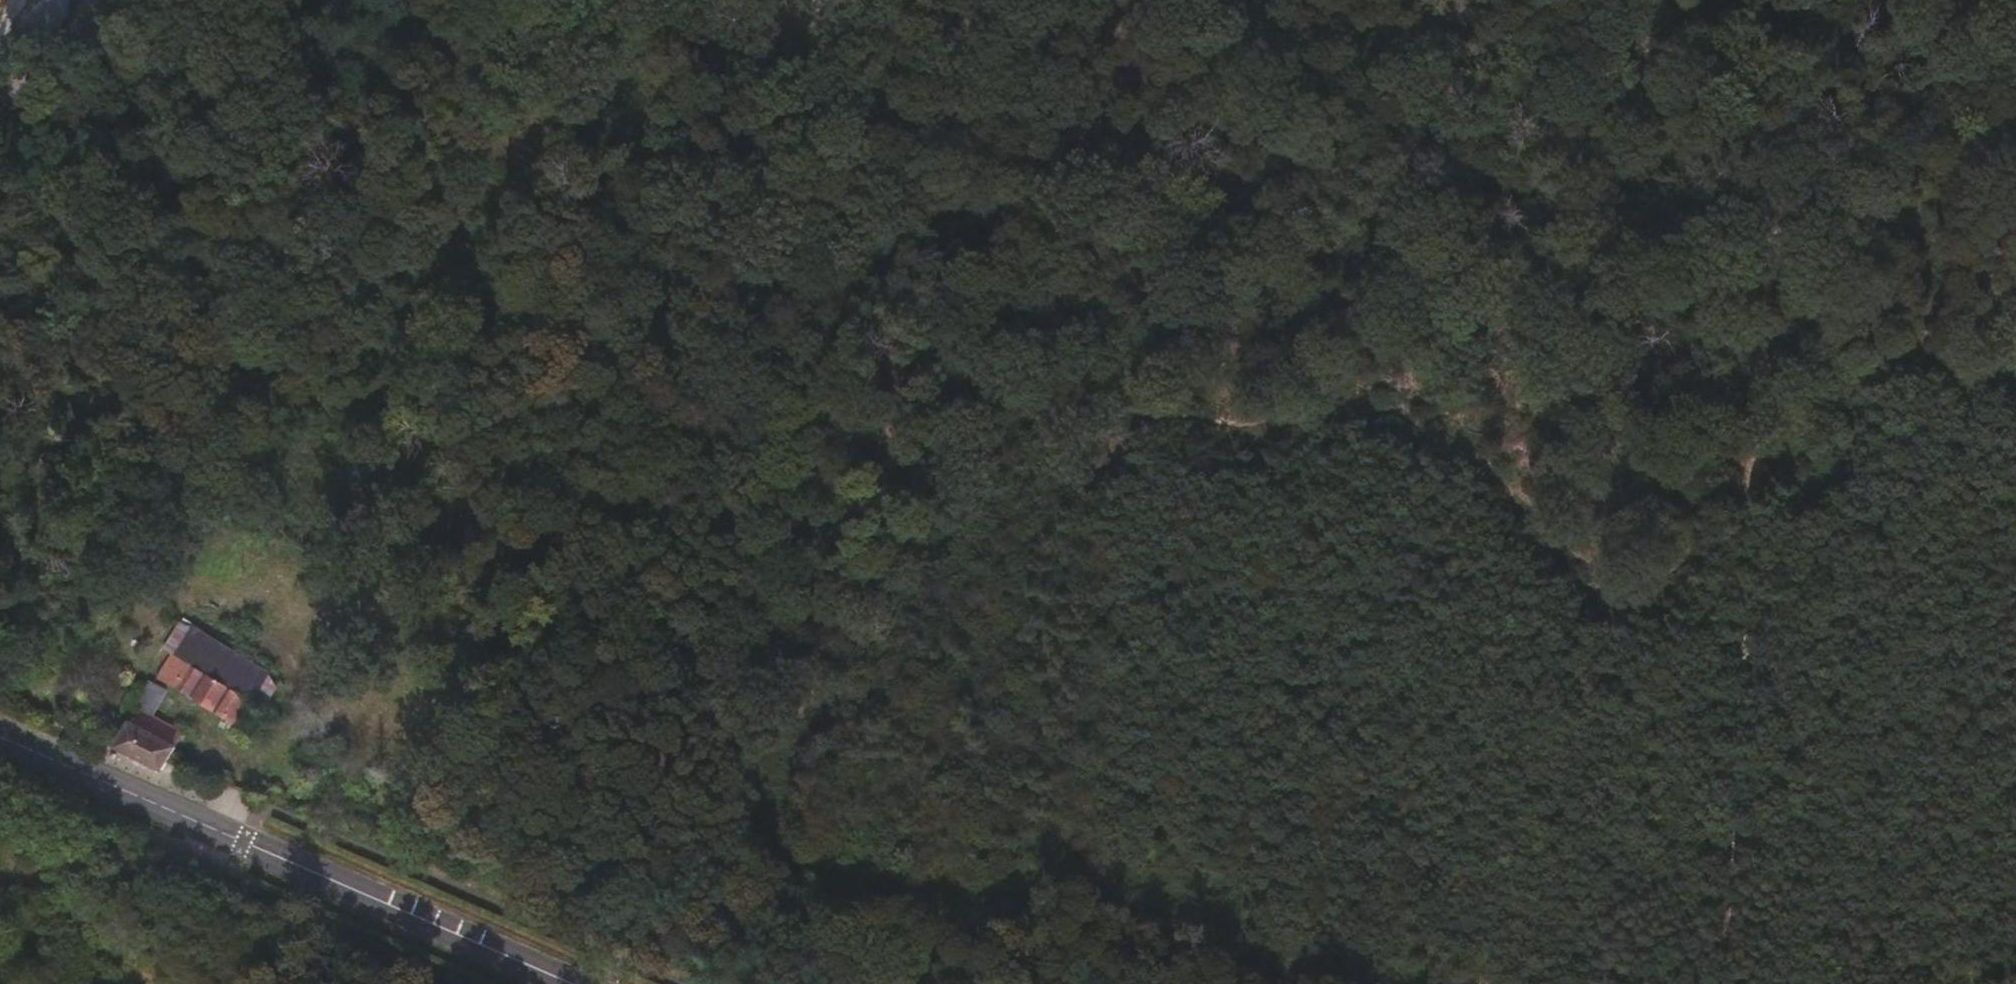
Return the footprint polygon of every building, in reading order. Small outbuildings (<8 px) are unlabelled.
[(225,711),(236,690),(179,664),(169,685),(225,711)] [(133,669),(104,725),(169,756),(183,734),(167,727),(173,716),(147,701),(158,679),(133,669)]
